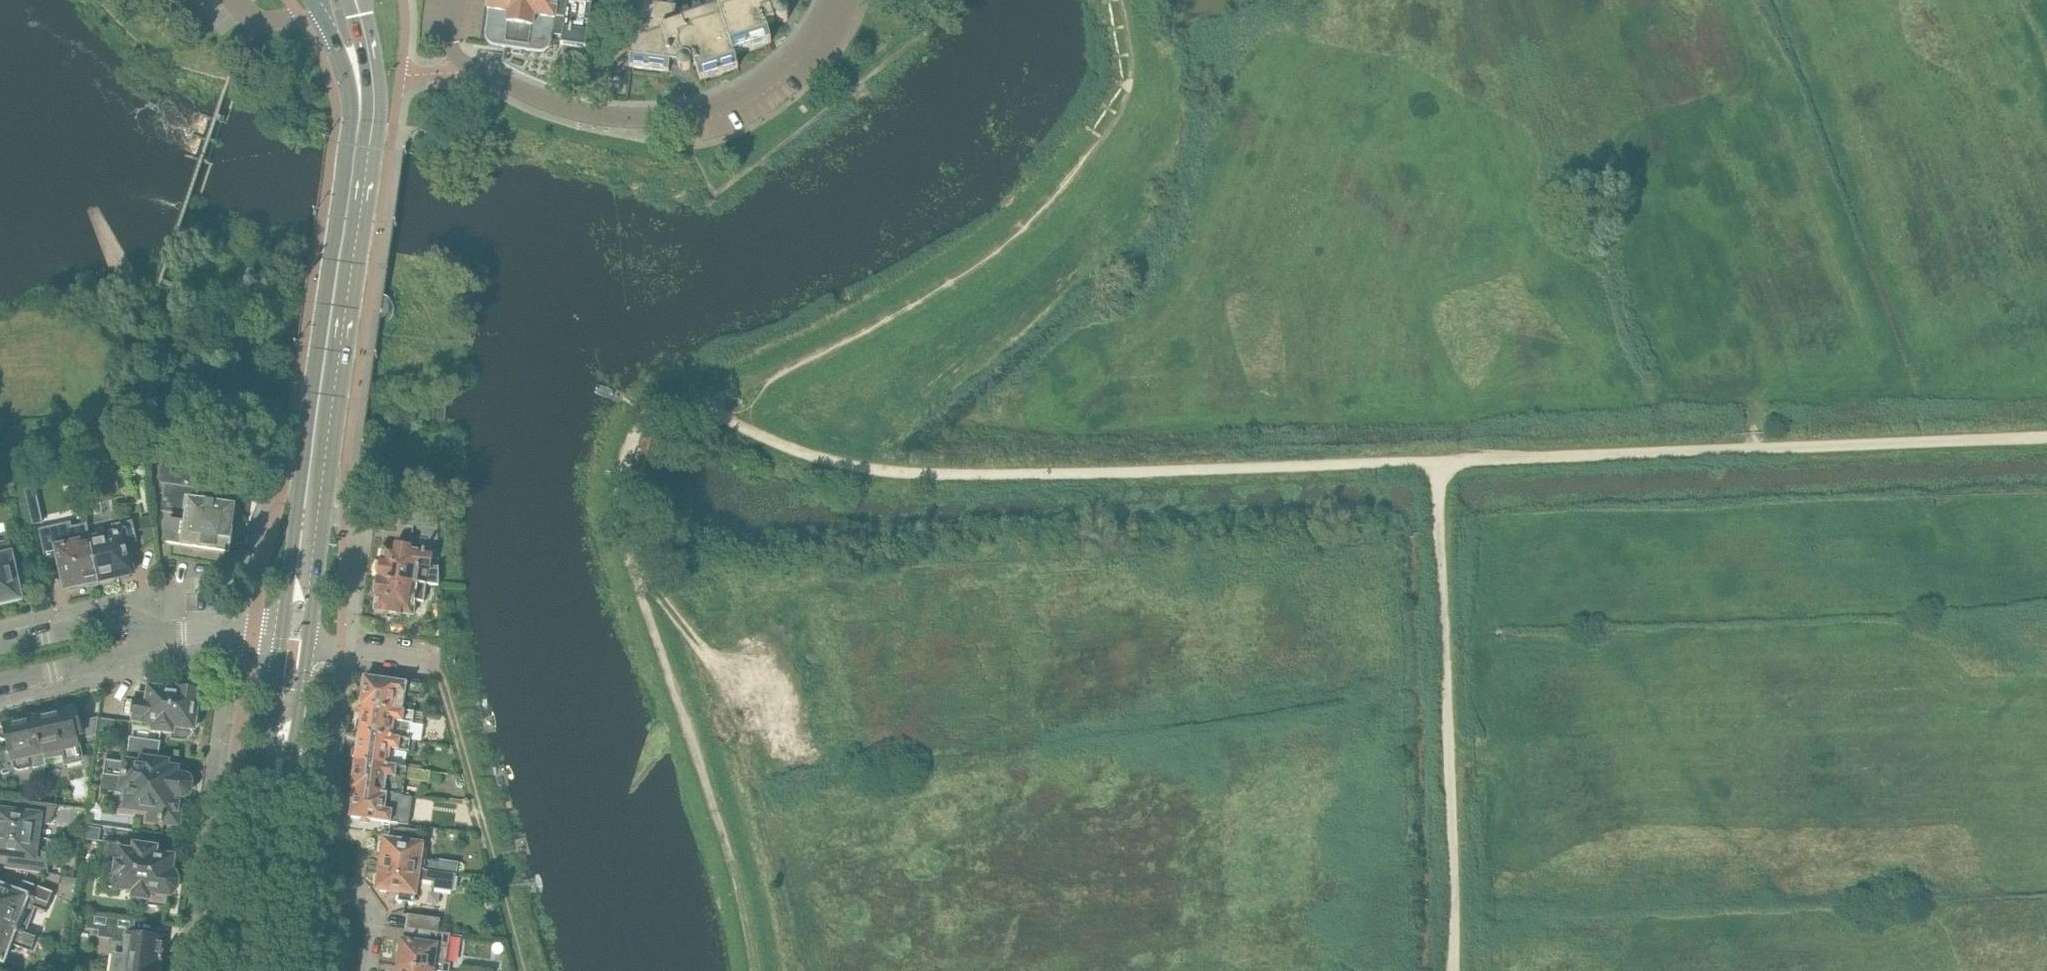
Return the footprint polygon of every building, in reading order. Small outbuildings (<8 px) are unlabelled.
[(485,36),(485,37),(485,38),(486,39),(486,40),(486,41),(487,42),(488,43),(489,44),(490,45),(491,45),(491,46),(492,46),(493,47),(494,47),(495,47),(497,47),(504,48),(532,52),(539,53),(540,53),(541,53),(542,53),(543,53),(544,53),(545,52),(546,52),(547,51),(548,51),(548,50),(549,49),(550,48),(551,47),(551,46),(551,45),(551,44),(552,43),(553,36),(562,37),(561,43),(561,47),(586,51),(587,47),(587,45),(594,0),(489,0),(487,11),(488,11),(486,29),(485,34),(485,35),(485,36)] [(717,4),(680,16),(680,17),(675,18),(677,5),(637,0),(629,67),(669,72),(670,63),(678,64),(678,65),(678,66),(679,67),(679,68),(680,69),(682,70),(685,70),(686,70),(687,70),(688,70),(689,69),(690,68),(690,67),(691,66),(691,65),(692,64),(692,63),(692,62),(694,61),(700,80),(738,68),(734,54),(771,42),(765,25),(774,22),(773,18),(775,18),(776,19),(777,20),(777,21),(778,21),(781,22),(782,22),(783,22),(784,22),(786,21),(787,20),(788,19),(788,18),(789,17),(789,16),(789,15),(789,14),(788,12),(788,11),(787,10),(786,10),(785,9),(784,9),(783,8),(782,8),(781,8),(778,0),(715,0),(717,4)] [(661,444),(642,439),(633,475),(652,479),(661,444)] [(168,543),(229,552),(232,531),(231,531),(234,506),(232,506),(234,494),(235,494),(244,491),(246,471),(239,465),(222,462),(214,466),(211,461),(197,458),(193,453),(184,452),(179,456),(166,454),(161,458),(158,478),(162,483),(165,484),(161,511),(186,515),(185,525),(171,522),(168,543)] [(33,487),(23,489),(30,523),(41,520),(33,487)] [(428,509),(426,520),(437,521),(436,513),(438,513),(438,510),(428,509)] [(139,519),(141,530),(157,527),(154,516),(139,519)] [(100,584),(114,581),(116,577),(133,574),(127,544),(137,542),(133,521),(112,525),(115,535),(91,540),(100,584)] [(65,588),(83,585),(86,587),(100,584),(91,540),(87,522),(86,523),(86,524),(72,527),(71,522),(38,529),(45,562),(59,559),(65,588)] [(20,598),(7,541),(0,542),(0,602),(20,598)] [(377,565),(376,571),(377,575),(377,577),(426,584),(440,587),(440,572),(432,571),(433,568),(435,553),(411,550),(412,546),(395,543),(395,545),(386,544),(385,546),(383,546),(381,560),(379,560),(379,562),(377,565)] [(374,583),(373,590),(375,593),(374,595),(376,595),(374,610),(386,611),(385,613),(401,616),(402,614),(413,615),(413,616),(422,617),(424,602),(426,584),(377,577),(376,580),(374,583)] [(361,702),(361,705),(414,712),(403,710),(405,694),(423,697),(424,685),(364,677),(363,688),(358,691),(357,699),(361,702)] [(136,693),(132,722),(152,725),(151,730),(162,731),(172,733),(171,739),(182,741),(183,741),(184,741),(185,741),(186,741),(186,740),(187,740),(188,740),(189,739),(189,738),(190,738),(191,737),(191,736),(192,736),(192,735),(192,734),(193,733),(193,732),(193,730),(194,730),(195,727),(197,727),(198,726),(198,725),(199,724),(199,723),(200,722),(200,721),(200,720),(200,718),(200,717),(200,716),(199,715),(199,714),(197,713),(200,691),(178,688),(178,691),(177,695),(161,693),(158,689),(153,688),(149,691),(148,695),(136,693)] [(413,723),(414,712),(361,705),(363,706),(361,717),(357,720),(356,727),(360,731),(359,733),(410,740),(410,739),(408,739),(410,723),(413,723)] [(53,710),(34,714),(43,755),(45,764),(46,764),(45,760),(64,756),(65,762),(81,759),(79,747),(76,736),(78,736),(82,735),(80,725),(85,724),(85,721),(82,708),(54,714),(53,710)] [(0,738),(1,739),(2,740),(3,740),(4,740),(6,740),(7,740),(12,762),(13,761),(15,768),(19,770),(45,764),(43,755),(34,714),(7,720),(8,724),(3,725),(4,726),(3,727),(1,727),(0,728),(0,738)] [(415,741),(410,740),(359,733),(358,745),(353,748),(352,755),(356,759),(356,761),(430,771),(389,765),(391,749),(414,752),(415,741)] [(106,759),(104,776),(121,777),(119,793),(125,794),(123,808),(138,810),(147,812),(146,821),(169,824),(179,825),(183,797),(187,796),(190,793),(191,782),(190,779),(187,776),(176,775),(177,769),(167,767),(167,762),(158,761),(159,750),(160,744),(130,740),(129,746),(127,762),(106,759)] [(352,788),(397,795),(402,795),(405,779),(429,782),(430,771),(356,761),(354,773),(349,776),(348,783),(352,787),(352,788)] [(395,810),(397,795),(352,788),(352,789),(354,789),(354,791),(349,794),(348,801),(352,805),(350,817),(391,822),(400,822),(401,811),(395,810)] [(0,810),(0,833),(37,838),(38,825),(50,824),(57,807),(57,806),(14,800),(12,812),(0,810)] [(86,810),(73,808),(72,814),(76,819),(84,820),(86,810)] [(84,826),(82,839),(98,841),(100,828),(84,826)] [(37,838),(0,833),(0,855),(6,856),(5,868),(49,874),(49,872),(48,872),(46,854),(35,849),(37,838)] [(379,844),(378,852),(382,855),(381,864),(437,872),(438,863),(427,861),(421,860),(424,845),(413,844),(394,841),(384,840),(384,842),(379,844)] [(109,863),(108,873),(106,887),(134,890),(133,897),(147,899),(147,906),(167,908),(168,895),(171,895),(176,889),(178,880),(175,873),(172,873),(174,857),(155,855),(156,848),(135,845),(135,846),(103,841),(100,861),(109,863)] [(375,875),(374,884),(378,887),(377,889),(399,892),(398,901),(413,903),(417,879),(434,881),(433,887),(452,890),(454,874),(445,873),(437,872),(381,864),(380,873),(375,875)] [(16,929),(24,933),(31,914),(34,907),(46,912),(53,893),(23,882),(19,893),(0,885),(0,923),(16,929)] [(408,914),(406,928),(438,932),(440,919),(408,914)] [(3,963),(10,944),(31,952),(37,937),(24,933),(16,929),(0,923),(0,962),(3,963)] [(397,951),(400,954),(399,965),(439,970),(450,970),(451,963),(446,963),(450,934),(438,932),(406,928),(404,941),(402,941),(402,944),(397,945),(397,951)] [(112,970),(161,970),(163,958),(160,957),(163,938),(127,933),(125,943),(122,942),(120,956),(114,955),(112,970)]
